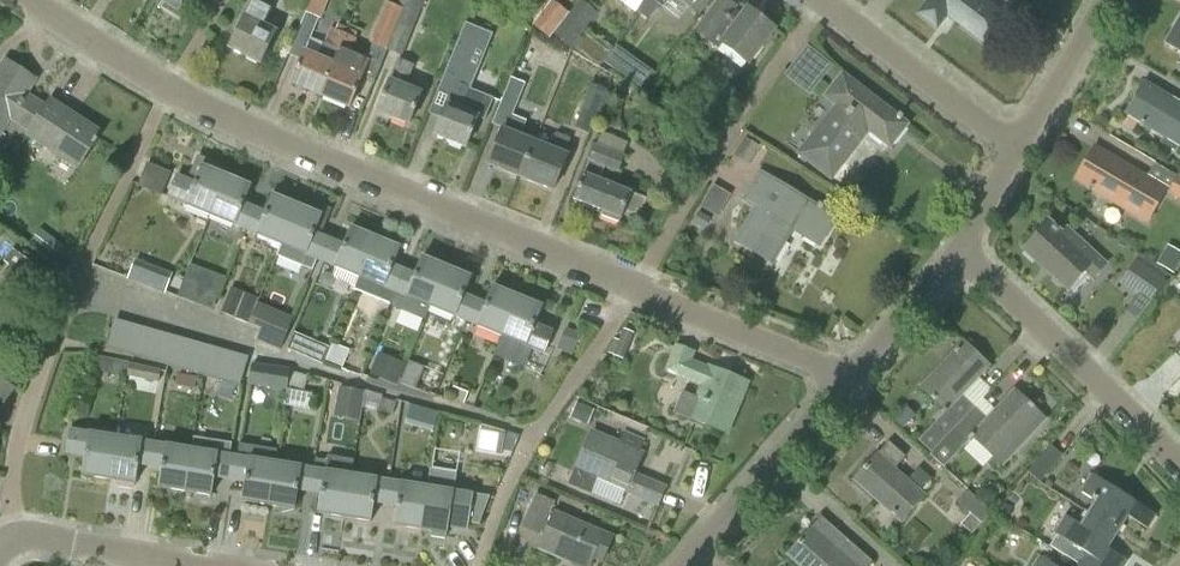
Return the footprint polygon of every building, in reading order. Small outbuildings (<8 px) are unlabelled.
[(157,9),(159,10),(161,7),(184,21),(198,0),(163,0),(157,9)] [(274,0),(253,0),(246,14),(229,50),(259,65),(275,33),(262,27),(264,22),(274,0)] [(305,13),(321,20),(329,0),(311,0),(305,13)] [(372,45),(387,51),(408,0),(396,0),(394,5),(388,3),(372,45)] [(387,51),(401,57),(425,0),(408,0),(387,51)] [(554,35),(569,14),(552,0),(551,0),(531,25),(549,39),(553,34),(554,35)] [(554,35),(598,67),(605,58),(579,36),(597,13),(581,0),(580,0),(569,14),(554,35)] [(640,13),(648,20),(660,5),(662,7),(667,0),(650,0),(640,13)] [(650,0),(643,0),(647,3),(640,13),(650,0)] [(686,9),(693,0),(674,0),(686,9)] [(695,33),(707,42),(711,36),(720,43),(719,46),(746,66),(771,31),(745,11),(738,20),(730,13),(733,9),(722,0),(720,0),(695,33)] [(926,2),(915,16),(934,30),(945,17),(987,49),(1008,21),(980,0),(924,0),(926,2)] [(1179,51),(1179,18),(1166,43),(1179,51)] [(303,54),(290,85),(319,97),(346,33),(348,28),(337,24),(335,29),(330,27),(317,59),(303,54)] [(346,33),(319,97),(348,109),(361,77),(361,76),(375,82),(381,66),(366,60),(349,53),(355,37),(346,33)] [(784,75),(809,95),(833,66),(807,46),(784,75)] [(30,131),(31,131),(46,108),(26,95),(35,80),(5,60),(0,68),(0,135),(11,119),(30,131)] [(411,68),(398,63),(376,115),(408,128),(420,98),(401,90),(411,68)] [(643,65),(630,82),(644,92),(656,74),(643,65)] [(811,140),(798,156),(830,181),(868,131),(889,147),(905,126),(842,77),(825,98),(837,107),(811,140)] [(502,100),(516,105),(525,83),(511,78),(502,100)] [(434,137),(465,150),(477,120),(483,122),(493,98),(455,83),(454,86),(434,137)] [(574,128),(590,135),(608,90),(592,84),(574,128)] [(1145,84),(1127,114),(1179,145),(1179,105),(1145,84)] [(31,131),(30,131),(28,136),(77,167),(99,132),(50,101),(46,108),(31,131)] [(486,165),(519,178),(533,143),(516,137),(523,122),(509,116),(503,132),(500,130),(486,165)] [(533,143),(519,178),(552,191),(566,156),(562,155),(568,140),(554,135),(549,150),(533,143)] [(572,201),(602,213),(600,218),(617,224),(619,220),(620,221),(631,195),(596,181),(602,167),(617,173),(623,158),(594,146),(588,161),(589,162),(583,175),(583,176),(572,201)] [(1128,204),(1126,206),(1147,218),(1164,190),(1093,148),(1076,177),(1089,185),(1088,186),(1107,197),(1109,193),(1128,204)] [(185,207),(209,217),(226,176),(220,174),(223,168),(197,157),(190,175),(196,178),(193,184),(176,177),(167,198),(185,205),(185,207)] [(165,194),(174,171),(151,161),(141,184),(165,194)] [(1178,173),(1166,191),(1179,200),(1179,175),(1178,173)] [(738,244),(770,263),(789,230),(817,246),(833,218),(760,175),(744,203),(757,211),(738,244)] [(209,217),(245,232),(254,210),(243,205),(251,187),(226,176),(209,217)] [(717,184),(705,205),(721,214),(732,193),(717,184)] [(245,232),(280,247),(298,206),(273,195),(265,214),(254,210),(245,232)] [(298,206),(280,247),(319,263),(328,241),(319,237),(331,209),(307,199),(303,208),(298,206)] [(1023,251),(1066,290),(1083,272),(1091,279),(1104,265),(1066,231),(1062,236),(1048,223),(1023,251)] [(328,241),(319,263),(358,279),(375,239),(351,228),(343,247),(328,241)] [(358,279),(394,294),(403,272),(391,267),(399,249),(375,239),(358,279)] [(1160,262),(1178,272),(1179,268),(1179,249),(1170,243),(1160,262)] [(13,249),(3,262),(8,266),(0,278),(30,300),(39,287),(29,280),(38,267),(13,249)] [(394,294),(429,309),(446,268),(421,257),(414,276),(403,272),(394,294)] [(1136,259),(1119,284),(1148,304),(1165,279),(1136,259)] [(173,275),(151,266),(144,285),(166,293),(173,275)] [(429,309),(465,324),(474,301),(462,296),(470,278),(446,268),(429,309)] [(186,273),(177,297),(194,304),(203,279),(186,273)] [(258,298),(230,287),(221,313),(249,323),(258,298)] [(465,324),(500,338),(517,297),(492,287),(484,305),(474,301),(465,324)] [(517,297),(500,338),(524,349),(525,347),(542,354),(551,333),(533,326),(541,308),(517,297)] [(257,340),(280,350),(290,326),(267,317),(257,340)] [(107,350),(121,354),(130,324),(114,320),(107,350)] [(121,354),(135,358),(144,328),(130,324),(121,354)] [(135,358),(149,362),(158,332),(144,328),(135,358)] [(613,338),(606,352),(625,361),(630,350),(628,349),(629,345),(632,346),(637,335),(625,329),(619,341),(613,338)] [(149,362),(164,366),(172,336),(158,332),(149,362)] [(164,366),(178,370),(187,340),(172,336),(164,366)] [(306,337),(298,354),(322,364),(329,348),(306,337)] [(178,370),(194,375),(202,344),(187,340),(178,370)] [(918,441),(931,453),(974,409),(961,396),(988,367),(963,343),(920,388),(944,411),(941,414),(943,415),(918,441)] [(194,375),(208,379),(216,348),(202,344),(194,375)] [(332,344),(325,360),(343,368),(350,351),(332,344)] [(667,372),(702,387),(697,399),(683,393),(675,412),(727,434),(748,383),(710,367),(709,370),(690,362),(694,354),(677,347),(667,372)] [(208,379),(219,382),(222,383),(230,352),(216,348),(208,379)] [(230,352),(222,383),(234,386),(240,388),(249,358),(230,352)] [(369,375),(397,386),(406,364),(378,352),(369,375)] [(251,363),(248,385),(267,388),(270,367),(251,363)] [(126,377),(158,382),(161,369),(128,364),(126,377)] [(405,371),(400,386),(415,391),(421,377),(405,371)] [(287,385),(304,390),(308,377),(291,372),(287,385)] [(17,389),(0,376),(0,412),(17,389)] [(336,404),(361,408),(364,391),(339,388),(336,404)] [(292,405),(315,406),(316,391),(293,390),(292,405)] [(974,409),(931,453),(945,466),(966,443),(972,437),(996,460),(1039,415),(1014,391),(986,420),(974,409)] [(377,413),(393,416),(396,402),(380,398),(377,413)] [(404,425),(413,427),(419,408),(409,405),(404,425)] [(511,445),(512,430),(496,429),(495,443),(511,445)] [(81,476),(108,481),(115,437),(89,432),(89,433),(70,430),(66,453),(84,456),(81,476)] [(590,495),(596,481),(657,507),(664,490),(632,477),(641,456),(639,455),(645,440),(623,430),(617,445),(590,434),(568,485),(590,495)] [(137,465),(149,466),(153,443),(115,437),(108,481),(115,482),(114,485),(116,487),(130,490),(133,488),(133,485),(134,485),(137,465)] [(919,467),(907,480),(895,469),(906,457),(889,441),(854,480),(901,521),(924,495),(921,492),(932,479),(919,467)] [(157,489),(184,493),(191,449),(153,443),(149,466),(160,468),(157,489)] [(1062,456),(1050,445),(1028,471),(1040,482),(1062,456)] [(212,477),(230,480),(234,456),(191,449),(184,493),(209,497),(212,477)] [(241,502),(268,506),(275,462),(234,456),(230,480),(244,482),(241,502)] [(317,514),(344,518),(351,474),(353,461),(327,456),(326,462),(314,460),(313,468),(309,492),(320,494),(317,514)] [(297,490),(309,492),(313,468),(275,462),(268,506),(279,508),(280,513),(292,510),(293,510),(297,490)] [(427,487),(427,486),(420,531),(431,533),(431,537),(444,539),(445,535),(446,528),(467,531),(468,524),(479,525),(489,498),(454,493),(457,474),(430,469),(427,487)] [(372,503),(385,505),(388,480),(351,474),(344,518),(369,522),(372,503)] [(1092,499),(1085,511),(1118,532),(1128,516),(1148,529),(1157,515),(1093,474),(1081,492),(1092,499)] [(393,527),(420,531),(427,486),(388,480),(385,505),(396,506),(393,527)] [(957,502),(970,514),(961,524),(971,534),(991,513),(968,490),(957,502)] [(556,506),(534,497),(521,528),(543,537),(538,549),(562,559),(564,554),(590,565),(592,558),(602,562),(612,538),(553,513),(556,506)] [(1076,562),(1082,565),(1124,565),(1127,561),(1108,548),(1118,532),(1085,511),(1077,523),(1066,517),(1055,534),(1083,552),(1076,562)] [(799,565),(868,565),(872,562),(821,517),(811,529),(788,556),(799,565)] [(1041,557),(1035,565),(1055,565),(1041,557)]
